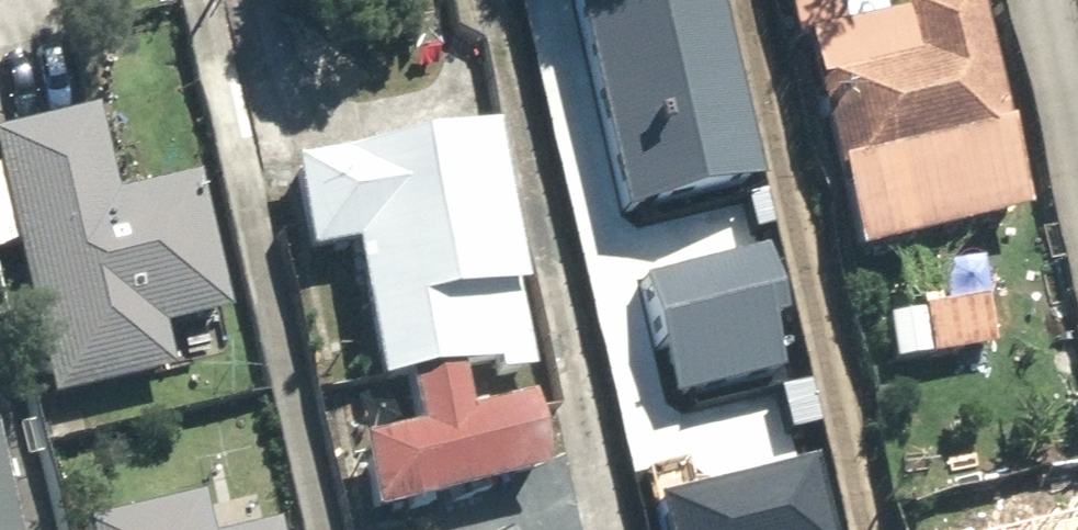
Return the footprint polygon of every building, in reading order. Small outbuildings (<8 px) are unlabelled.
[(634,196),(775,160),(733,0),(583,0),(634,196)] [(911,7),(885,13),(882,0),(791,0),(797,31),(811,28),(858,248),(1031,211),(985,0),(909,0),(911,7)] [(99,105),(0,126),(0,247),(21,243),(54,396),(175,370),(165,324),(231,310),(201,171),(117,189),(99,105)] [(521,287),(531,284),(495,115),(294,158),(313,249),(357,240),(387,381),(407,377),(465,365),(494,358),(497,372),(537,364),(521,287)] [(651,264),(678,386),(787,362),(775,308),(792,305),(777,235),(651,264)] [(922,302),(919,287),(884,295),(897,359),(933,351),(922,302)] [(998,342),(987,288),(922,302),(933,351),(934,356),(998,342)] [(417,424),(359,437),(374,508),(554,470),(538,394),(474,407),(465,365),(407,377),(417,424)] [(3,416),(0,417),(0,529),(27,529),(3,416)] [(680,529),(840,529),(823,457),(671,491),(680,529)] [(206,491),(83,518),(86,529),(214,529),(206,491)] [(997,529),(1077,529),(1077,513),(997,529)] [(282,517),(222,529),(285,529),(282,517)]
